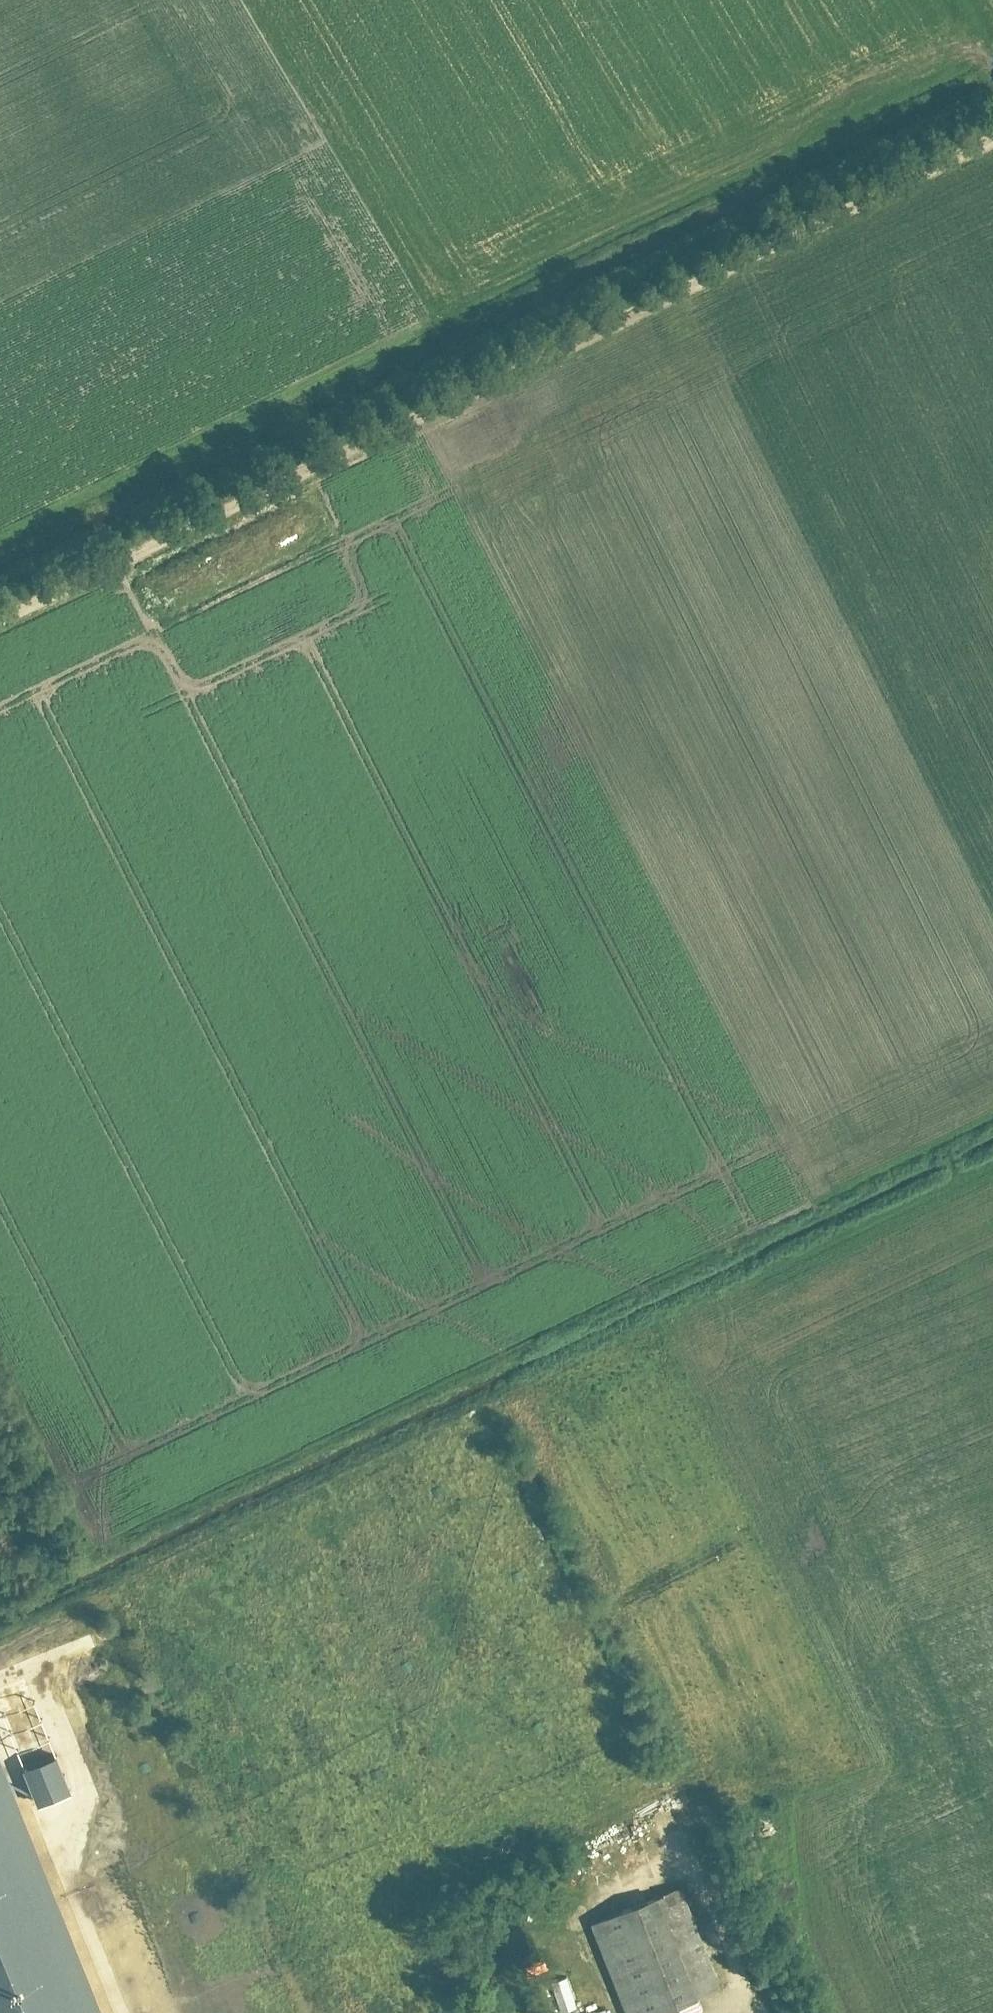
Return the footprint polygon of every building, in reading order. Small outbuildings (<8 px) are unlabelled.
[(0,1757),(0,2012),(102,2012),(0,1757)] [(619,2012),(682,2012),(728,1993),(683,1887),(672,1892),(669,1884),(650,1840),(604,1860),(624,1905),(581,1924),(619,2012)]
